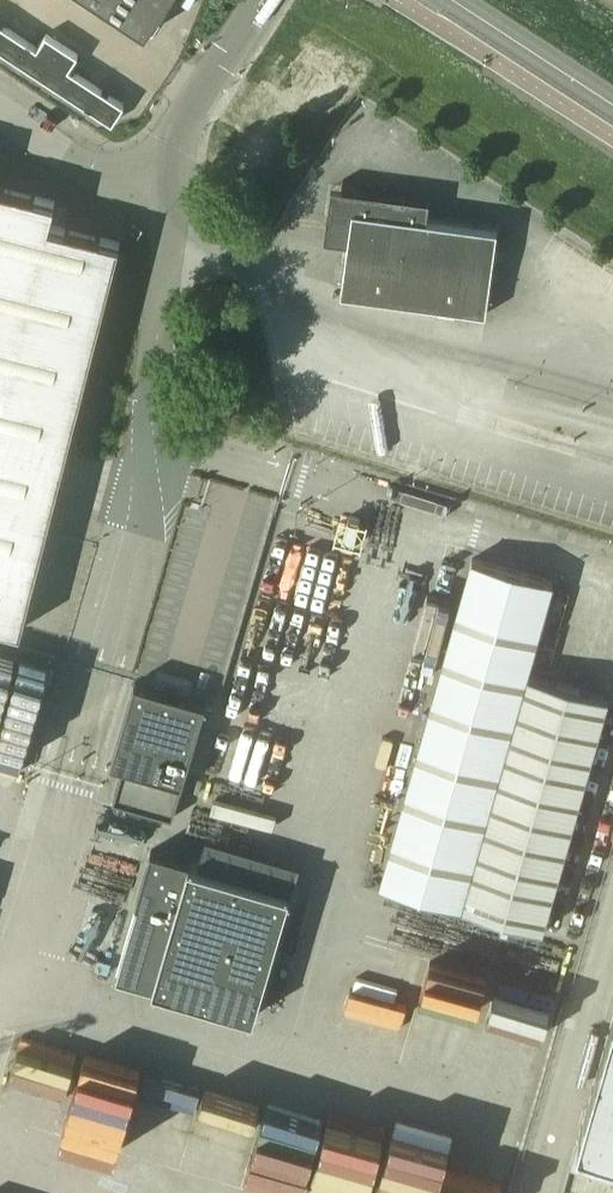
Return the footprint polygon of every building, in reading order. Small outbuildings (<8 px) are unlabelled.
[(146,35),(169,0),(92,0),(146,35)] [(113,123),(125,105),(70,68),(79,55),(47,33),(38,47),(0,23),(0,48),(113,123)] [(498,228),(427,218),(429,199),(332,186),(327,219),(325,238),(348,241),(341,294),(486,313),(498,228)] [(21,628),(120,243),(49,225),(55,202),(0,188),(0,623),(21,628)] [(527,675),(554,581),(473,558),(381,883),(543,929),(609,698),(527,675)] [(240,600),(209,605),(211,621),(243,616),(240,600)] [(135,682),(112,762),(123,766),(113,800),(173,818),(207,703),(135,682)] [(137,904),(116,976),(254,1017),(286,909),(291,893),(290,892),(196,865),(190,863),(191,862),(151,850),(135,903),(137,904)] [(515,958),(566,973),(575,941),(525,926),(515,958)] [(579,1137),(612,1146),(612,1020),(579,1137)] [(40,1088),(47,1069),(0,1052),(0,1073),(40,1088)] [(90,1122),(182,1143),(194,1089),(110,1070),(99,1120),(80,1115),(76,1133),(87,1136),(90,1122)] [(331,1192),(401,1192),(407,1167),(232,1123),(221,1166),(331,1192)]
